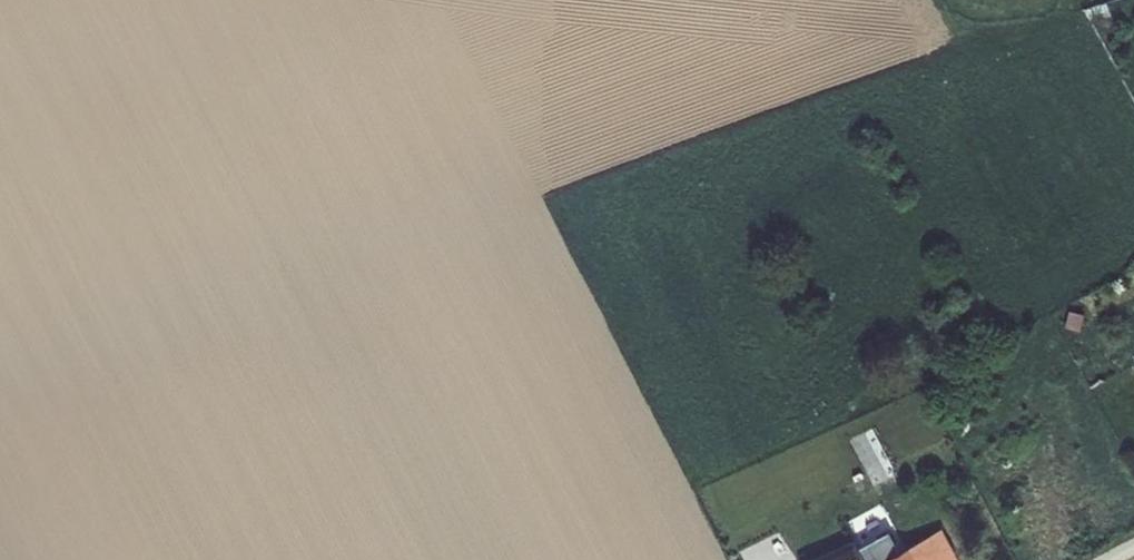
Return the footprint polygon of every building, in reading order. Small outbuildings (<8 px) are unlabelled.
[(943,538),(900,559),(955,559),(943,538)] [(865,541),(823,559),(874,559),(865,541)]
